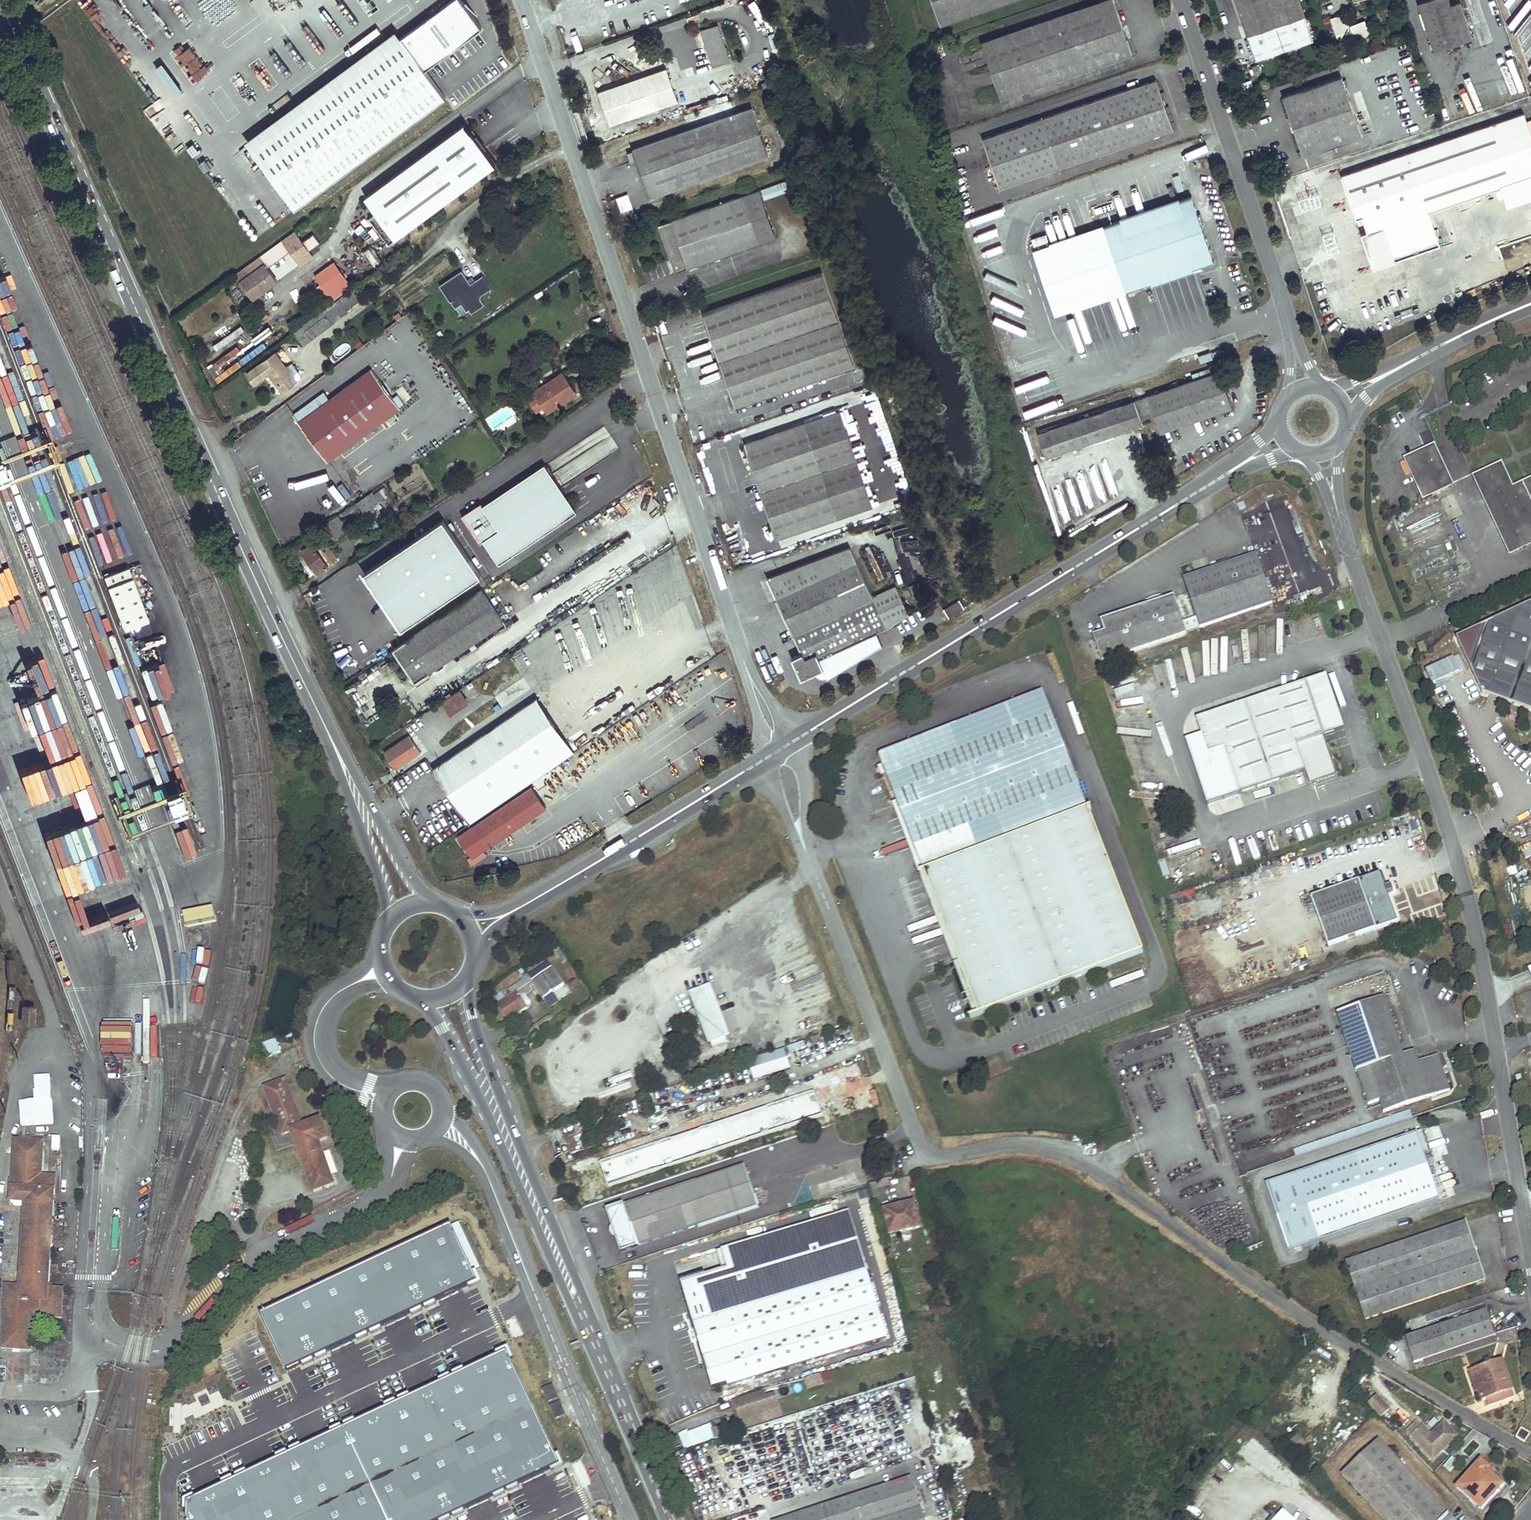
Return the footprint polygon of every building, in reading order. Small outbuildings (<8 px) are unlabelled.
[(444,98),(423,70),(480,28),(460,0),(451,0),(250,150),(294,210),(444,98)] [(942,24),(1012,0),(934,0),(942,24)] [(1114,0),(1104,0),(982,41),(1001,97),(1131,54),(1114,0)] [(1313,40),(1305,16),(1300,0),(1234,0),(1247,36),(1255,59),(1313,40)] [(1460,1),(1450,4),(1449,0),(1426,0),(1417,3),(1433,51),(1472,38),(1460,1)] [(1366,19),(1349,24),(1345,12),(1331,16),(1340,41),(1370,31),(1366,19)] [(701,29),(713,66),(730,60),(718,24),(701,29)] [(678,102),(666,69),(599,92),(610,125),(678,102)] [(1361,134),(1341,75),(1283,95),(1304,154),(1361,134)] [(1173,128),(1155,79),(983,138),(1000,187),(1173,128)] [(769,154),(752,107),(634,148),(650,195),(769,154)] [(1524,111),(1341,174),(1356,216),(1361,214),(1368,232),(1362,234),(1373,267),(1439,244),(1428,211),(1530,176),(1530,133),(1524,111)] [(395,239),(495,165),(464,123),(364,197),(395,239)] [(795,188),(792,178),(744,194),(747,204),(795,188)] [(747,204),(744,194),(660,224),(676,271),(760,242),(747,204)] [(1213,260),(1191,195),(1104,224),(1049,243),(1046,232),(1032,237),(1035,248),(1033,248),(1055,314),(1213,260)] [(617,199),(610,201),(613,209),(619,207),(617,199)] [(237,274),(248,289),(250,287),(257,296),(277,281),(266,265),(274,260),(275,262),(292,251),(298,259),(309,251),(303,242),(295,231),(285,239),(267,253),(237,274)] [(314,234),(303,242),(309,251),(321,243),(314,234)] [(351,285),(334,261),(316,274),(322,282),(318,286),(320,289),(325,286),(333,297),(351,285)] [(464,270),(442,281),(459,318),(486,305),(480,294),(492,288),(485,274),(470,282),(464,270)] [(856,365),(823,271),(704,311),(736,407),(856,365)] [(100,282),(93,285),(99,298),(106,296),(100,282)] [(250,287),(248,289),(254,298),(257,296),(250,287)] [(351,290),(339,299),(346,309),(359,300),(351,290)] [(333,322),(324,311),(295,332),(304,344),(333,322)] [(283,392),(294,384),(290,378),(294,375),(288,365),(286,366),(276,352),(247,372),(255,384),(270,373),(283,392)] [(405,414),(371,368),(299,421),(332,465),(339,460),(336,456),(392,415),(396,420),(405,414)] [(576,392),(562,371),(533,391),(544,406),(557,398),(561,403),(576,392)] [(1231,405),(1219,371),(1134,400),(1038,432),(1046,455),(1141,423),(1141,420),(1154,416),(1159,430),(1231,405)] [(290,378),(294,384),(299,381),(294,375),(290,378)] [(293,408),(312,400),(309,392),(289,400),(293,408)] [(557,398),(544,406),(548,412),(561,403),(557,398)] [(873,504),(841,409),(744,443),(776,537),(873,504)] [(1433,449),(1408,460),(1427,497),(1451,486),(1433,449)] [(1523,453),(1524,457),(1530,454),(1530,449),(1523,453)] [(495,562),(578,512),(547,462),(465,513),(495,562)] [(1476,479),(1510,553),(1530,543),(1530,482),(1511,492),(1500,468),(1476,479)] [(358,503),(364,512),(385,499),(380,492),(374,495),(373,493),(358,503)] [(323,544),(319,539),(301,551),(311,565),(314,563),(320,572),(333,563),(330,559),(335,556),(331,551),(327,554),(320,545),(323,544)] [(848,543),(769,579),(802,652),(792,656),(802,676),(815,670),(816,672),(818,674),(820,676),(822,677),(824,677),(827,677),(881,643),(876,632),(887,627),(848,543)] [(1220,568),(1186,580),(1202,627),(1273,603),(1257,556),(1234,564),(1220,568)] [(1231,558),(1218,562),(1220,568),(1234,564),(1231,558)] [(103,573),(121,628),(149,619),(131,564),(103,573)] [(415,680),(429,671),(504,620),(482,589),(395,648),(415,680)] [(1175,597),(1102,621),(1106,633),(1094,637),(1102,661),(1187,633),(1175,597)] [(964,609),(958,600),(944,609),(949,618),(964,609)] [(1457,639),(1483,693),(1486,694),(1488,690),(1530,706),(1530,604),(1457,639)] [(19,659),(43,649),(32,621),(8,630),(19,659)] [(1423,644),(1417,647),(1421,657),(1427,654),(1423,644)] [(432,676),(429,671),(415,680),(419,685),(432,676)] [(1307,683),(1197,720),(1209,754),(1225,748),(1240,794),(1307,772),(1310,784),(1337,774),(1307,683)] [(450,713),(468,702),(459,689),(451,694),(448,697),(442,701),(450,713)] [(1044,692),(880,755),(897,802),(958,963),(955,964),(975,1016),(1143,952),(1044,692)] [(575,752),(538,698),(434,769),(471,823),(575,752)] [(470,724),(467,719),(458,725),(461,730),(470,724)] [(1197,720),(1190,722),(1198,748),(1199,747),(1203,756),(1209,754),(1197,720)] [(416,732),(410,735),(421,752),(426,748),(416,732)] [(421,752),(410,735),(384,752),(395,769),(421,752)] [(546,807),(531,785),(458,836),(473,857),(546,807)] [(897,802),(893,804),(955,964),(958,963),(897,802)] [(180,856),(191,852),(181,824),(170,828),(180,856)] [(98,846),(111,870),(121,864),(108,841),(98,846)] [(1360,880),(1312,897),(1329,945),(1377,928),(1360,880)] [(83,889),(65,894),(73,920),(90,914),(83,889)] [(508,1014),(510,1018),(525,1007),(518,996),(522,993),(520,990),(532,982),(543,999),(563,985),(548,962),(509,989),(512,995),(498,1005),(505,1016),(508,1014)] [(707,1047),(732,1037),(711,983),(687,992),(697,1017),(696,1017),(707,1047)] [(1386,997),(1337,1013),(1356,1071),(1358,1070),(1368,1104),(1380,1100),(1384,1112),(1451,1089),(1439,1055),(1420,1061),(1416,1051),(1405,1054),(1386,997)] [(22,1023),(34,1023),(35,1007),(24,1006),(22,1023)] [(268,1055),(280,1053),(278,1040),(265,1042),(268,1055)] [(753,1080),(791,1068),(785,1048),(747,1059),(753,1080)] [(35,1078),(36,1101),(20,1101),(21,1125),(54,1124),(53,1100),(51,1100),(50,1077),(35,1078)] [(314,1193),(335,1185),(320,1143),(328,1140),(321,1120),(303,1127),(286,1080),(266,1087),(283,1135),(292,1132),(314,1193)] [(738,1115),(735,1107),(728,1109),(731,1117),(738,1115)] [(689,1142),(689,1141),(729,1129),(723,1111),(692,1121),(693,1124),(684,1127),(684,1125),(663,1131),(669,1149),(689,1142)] [(1418,1132),(1267,1183),(1290,1250),(1441,1199),(1418,1132)] [(571,1155),(581,1151),(578,1142),(575,1133),(565,1137),(571,1155)] [(587,1138),(578,1142),(581,1151),(590,1148),(587,1138)] [(49,1289),(56,1177),(42,1176),(44,1142),(15,1140),(11,1203),(25,1204),(20,1287),(6,1286),(2,1349),(31,1351),(33,1317),(61,1319),(63,1289),(49,1289)] [(894,1161),(882,1164),(885,1176),(897,1172),(894,1161)] [(758,1206),(745,1166),(608,1212),(622,1252),(758,1206)] [(883,1181),(871,1184),(876,1205),(887,1202),(886,1196),(887,1195),(883,1181)] [(796,1206),(813,1203),(810,1190),(793,1194),(796,1206)] [(914,1202),(885,1209),(891,1234),(920,1226),(914,1202)] [(886,1337),(866,1272),(861,1255),(849,1214),(848,1211),(722,1250),(723,1254),(728,1268),(681,1283),(687,1303),(689,1310),(694,1324),(713,1389),(886,1337)] [(1467,1222),(1348,1262),(1367,1319),(1486,1279),(1467,1222)] [(454,1227),(263,1316),(289,1372),(480,1283),(454,1227)] [(892,1248),(886,1249),(889,1260),(889,1262),(895,1260),(895,1258),(892,1248)] [(1488,1309),(1404,1337),(1412,1363),(1451,1350),(1496,1335),(1488,1309)] [(1496,1335),(1451,1350),(1453,1357),(1498,1342),(1496,1335)] [(562,1466),(509,1354),(181,1507),(187,1519),(447,1519),(562,1466)] [(1503,1359),(1474,1370),(1481,1391),(1482,1393),(1487,1391),(1501,1386),(1503,1392),(1513,1389),(1503,1359)] [(1474,1370),(1470,1371),(1477,1392),(1481,1391),(1474,1370)] [(805,1384),(820,1380),(819,1375),(804,1378),(805,1384)] [(1501,1386),(1487,1391),(1490,1397),(1503,1392),(1501,1386)] [(740,1420),(752,1416),(760,1414),(770,1410),(767,1402),(765,1395),(768,1394),(767,1390),(734,1401),(740,1420)] [(1372,1392),(1364,1399),(1377,1413),(1385,1405),(1372,1392)] [(777,1399),(767,1402),(770,1410),(780,1407),(777,1399)] [(763,1422),(760,1414),(752,1416),(755,1425),(763,1422)] [(1418,1422),(1407,1433),(1428,1456),(1454,1432),(1440,1418),(1426,1430),(1418,1422)] [(690,1443),(713,1437),(711,1427),(681,1434),(684,1447),(691,1445),(690,1443)] [(1530,1433),(1522,1428),(1517,1437),(1525,1442),(1530,1433)] [(19,1431),(0,1430),(0,1439),(19,1439),(19,1431)] [(1343,1474),(1387,1519),(1441,1519),(1449,1513),(1379,1439),(1343,1474)] [(58,1470),(59,1456),(14,1455),(13,1469),(58,1470)] [(1444,1467),(1451,1471),(1457,1461),(1451,1457),(1444,1467)] [(1481,1459),(1457,1486),(1481,1509),(1503,1486),(1502,1485),(1503,1484),(1488,1470),(1490,1467),(1481,1459)] [(911,1479),(878,1489),(876,1484),(865,1488),(866,1493),(781,1519),(924,1519),(911,1479)] [(1276,1519),(1294,1519),(1284,1511),(1276,1519)]
